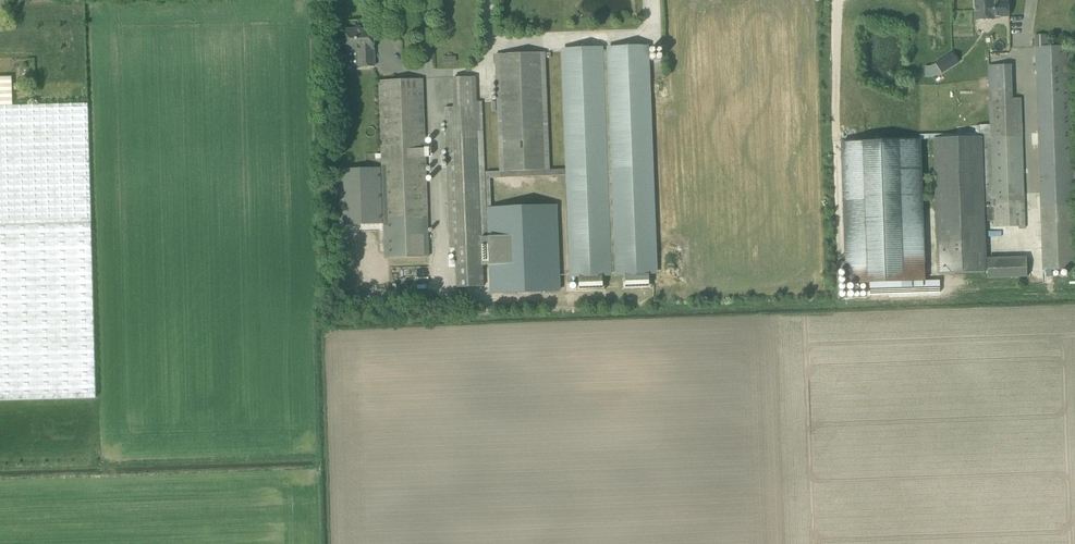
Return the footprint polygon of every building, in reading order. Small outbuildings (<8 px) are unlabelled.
[(920,11),(903,12),(903,0),(859,0),(860,13),(842,13),(850,276),(928,274),(920,11)] [(995,17),(1009,17),(1009,1),(994,1),(994,0),(975,0),(976,20),(995,19),(995,17)] [(346,46),(346,48),(358,47),(359,67),(374,66),(373,27),(362,27),(362,29),(345,30),(346,39),(344,40),(344,45),(346,46)] [(1046,270),(1046,275),(1051,275),(1051,270),(1073,269),(1073,267),(1074,267),(1074,239),(1073,179),(1074,179),(1074,171),(1073,171),(1070,58),(1066,58),(1066,46),(1045,47),(1045,37),(1035,38),(1036,66),(1033,66),(1033,74),(1036,74),(1042,270),(1046,270)] [(566,170),(549,170),(501,172),(501,178),(566,175),(570,274),(657,271),(649,49),(561,52),(566,170)] [(549,170),(544,53),(496,54),(501,172),(549,170)] [(933,76),(942,71),(936,63),(930,66),(925,66),(925,76),(933,76)] [(1010,65),(989,66),(990,125),(979,125),(979,136),(980,136),(982,202),(993,201),(993,221),(993,226),(1018,225),(1018,229),(1024,229),(1020,99),(1011,99),(1010,65)] [(12,106),(11,77),(0,77),(0,106),(12,106)] [(487,211),(486,173),(483,101),(476,102),(475,77),(453,78),(455,107),(445,108),(451,248),(455,248),(457,287),(484,286),(483,260),(490,260),(491,259),(491,258),(492,258),(491,253),(492,253),(492,244),(488,244),(487,211)] [(428,257),(422,79),(380,81),(382,154),(382,168),(338,169),(340,226),(384,224),(386,258),(428,257)] [(88,103),(12,106),(0,106),(0,225),(91,223),(88,103)] [(939,273),(984,272),(983,258),(966,259),(966,241),(983,241),(982,221),(993,221),(993,201),(982,202),(980,136),(979,136),(935,138),(939,273)] [(561,292),(558,208),(491,211),(487,211),(488,244),(492,244),(492,253),(491,253),(492,258),(491,258),(491,259),(490,260),(492,294),(561,292)] [(95,399),(91,223),(0,225),(0,401),(95,399)] [(1032,256),(993,257),(993,278),(1033,277),(1032,256)]
